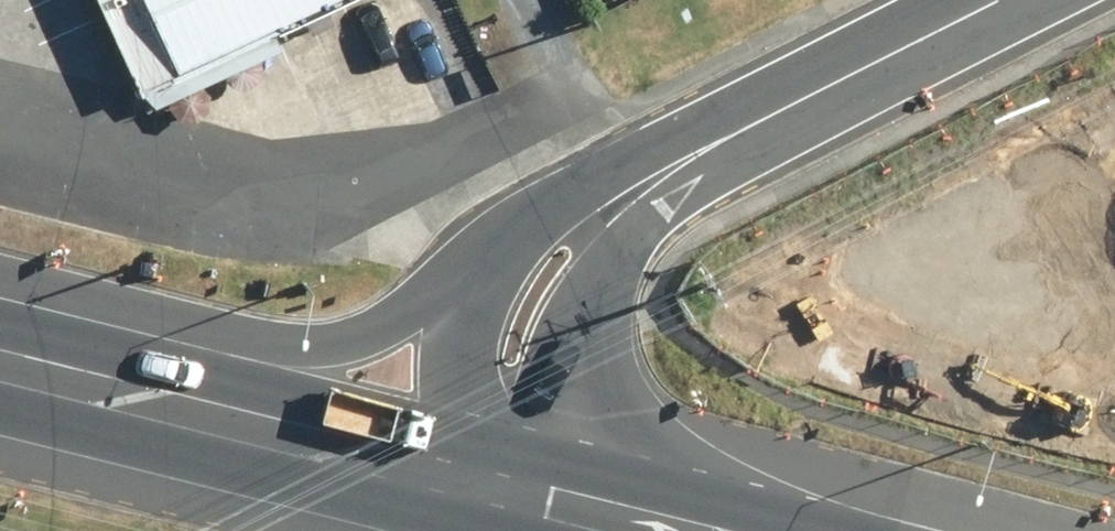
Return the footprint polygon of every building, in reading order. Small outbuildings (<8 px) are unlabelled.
[(246,7),(261,0),(77,0),(109,69),(124,62),(246,7)]
